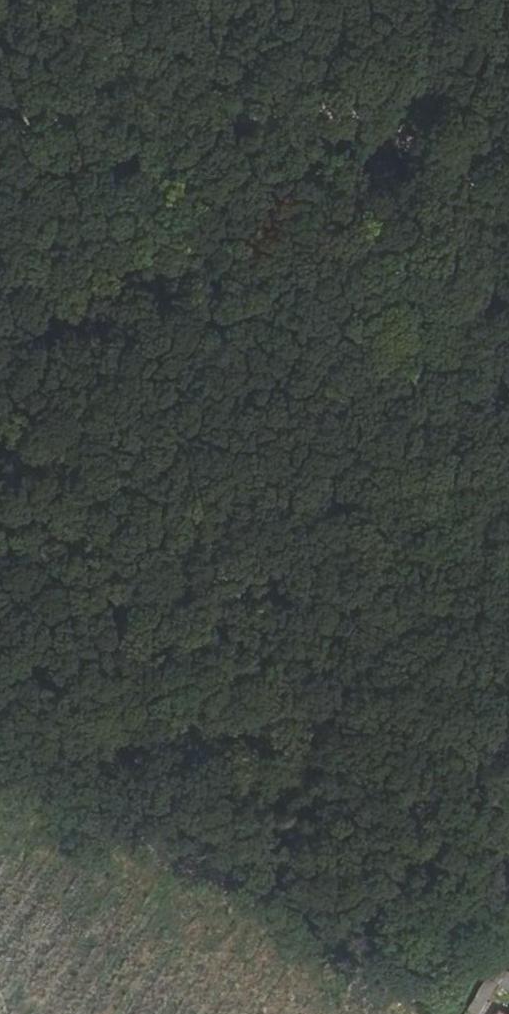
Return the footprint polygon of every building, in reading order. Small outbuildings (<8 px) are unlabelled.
[(508,992),(508,974),(496,965),(487,978),(508,992)] [(508,1004),(508,992),(487,978),(481,987),(492,994),(508,1004)] [(492,994),(481,987),(464,1013),(479,1013),(492,994)]
